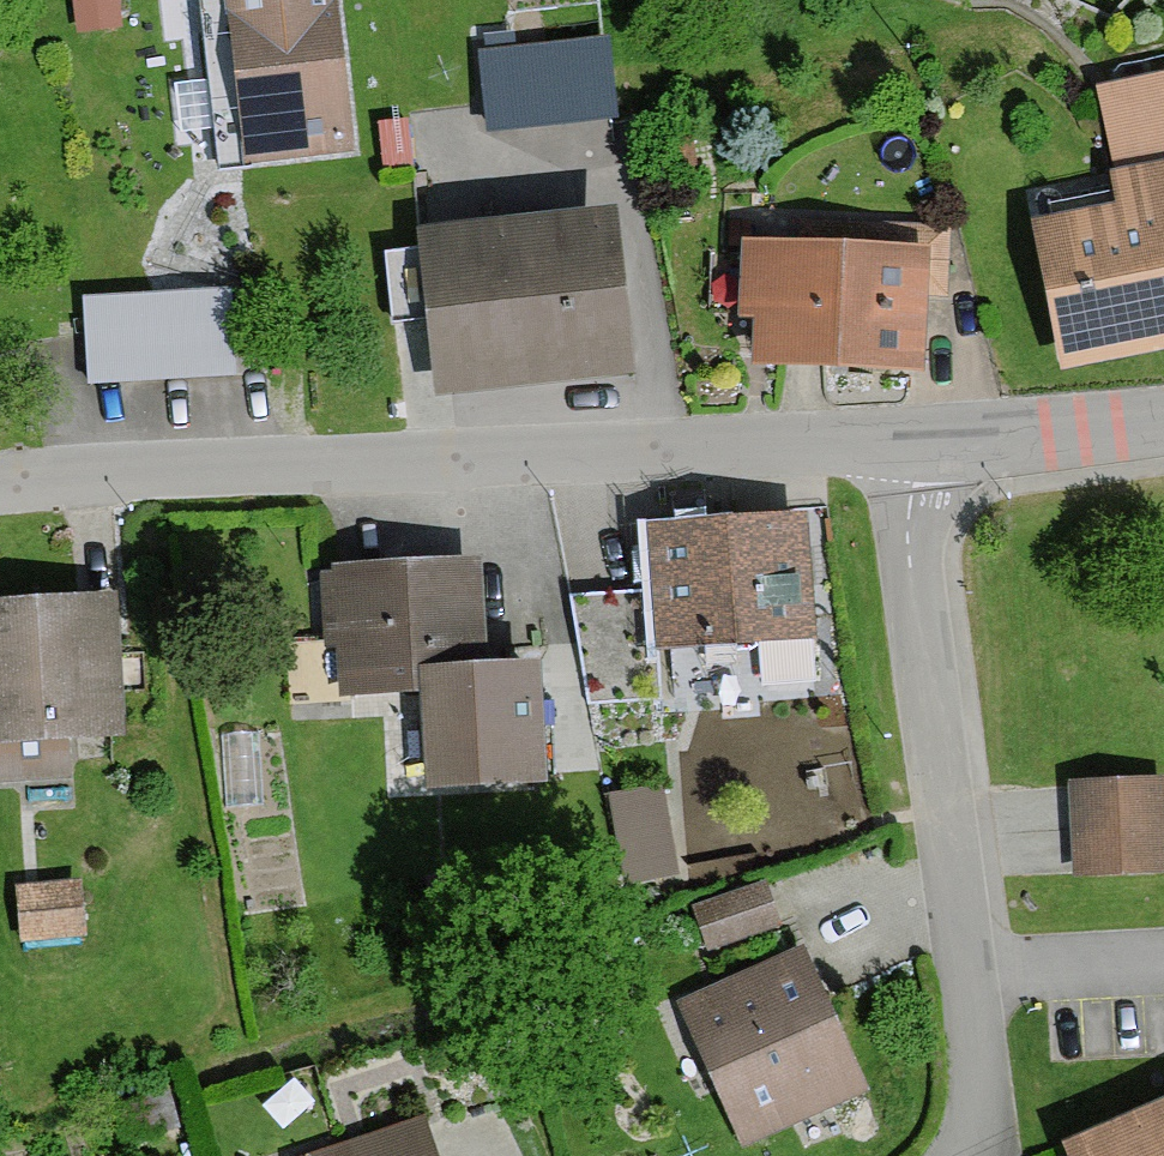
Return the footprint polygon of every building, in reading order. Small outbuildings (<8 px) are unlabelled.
[(344,0),(228,0),(236,172),(352,166),(344,0)] [(609,34),(478,49),(487,130),(618,115),(609,34)] [(1093,92),(1118,212),(1035,229),(1066,382),(1163,363),(1163,78),(1093,92)] [(641,387),(625,223),(424,242),(440,407),(641,387)] [(942,307),(947,235),(867,229),(864,257),(751,248),(745,328),(759,329),(755,372),(926,385),(932,307),(942,307)] [(236,384),(232,297),(117,301),(117,305),(82,307),(85,390),(236,384)] [(819,645),(808,522),(649,535),(659,659),(819,645)] [(554,799),(547,673),(485,677),(479,570),(335,578),(335,584),(317,585),(322,661),(334,661),(337,708),(425,703),(431,806),(554,799)] [(565,604),(585,715),(654,711),(647,598),(565,604)] [(117,602),(0,608),(0,757),(124,751),(117,602)] [(1161,880),(1158,788),(1067,791),(1070,882),(1161,880)] [(671,886),(656,797),(608,805),(624,894),(671,886)] [(79,943),(76,891),(14,893),(16,946),(79,943)] [(775,930),(764,894),(688,917),(700,953),(775,930)] [(798,954),(671,1012),(738,1155),(739,1155),(865,1098),(798,954)] [(1067,1155),(1163,1155),(1163,1113),(1067,1155)] [(416,1128),(335,1155),(426,1155),(416,1128)]
